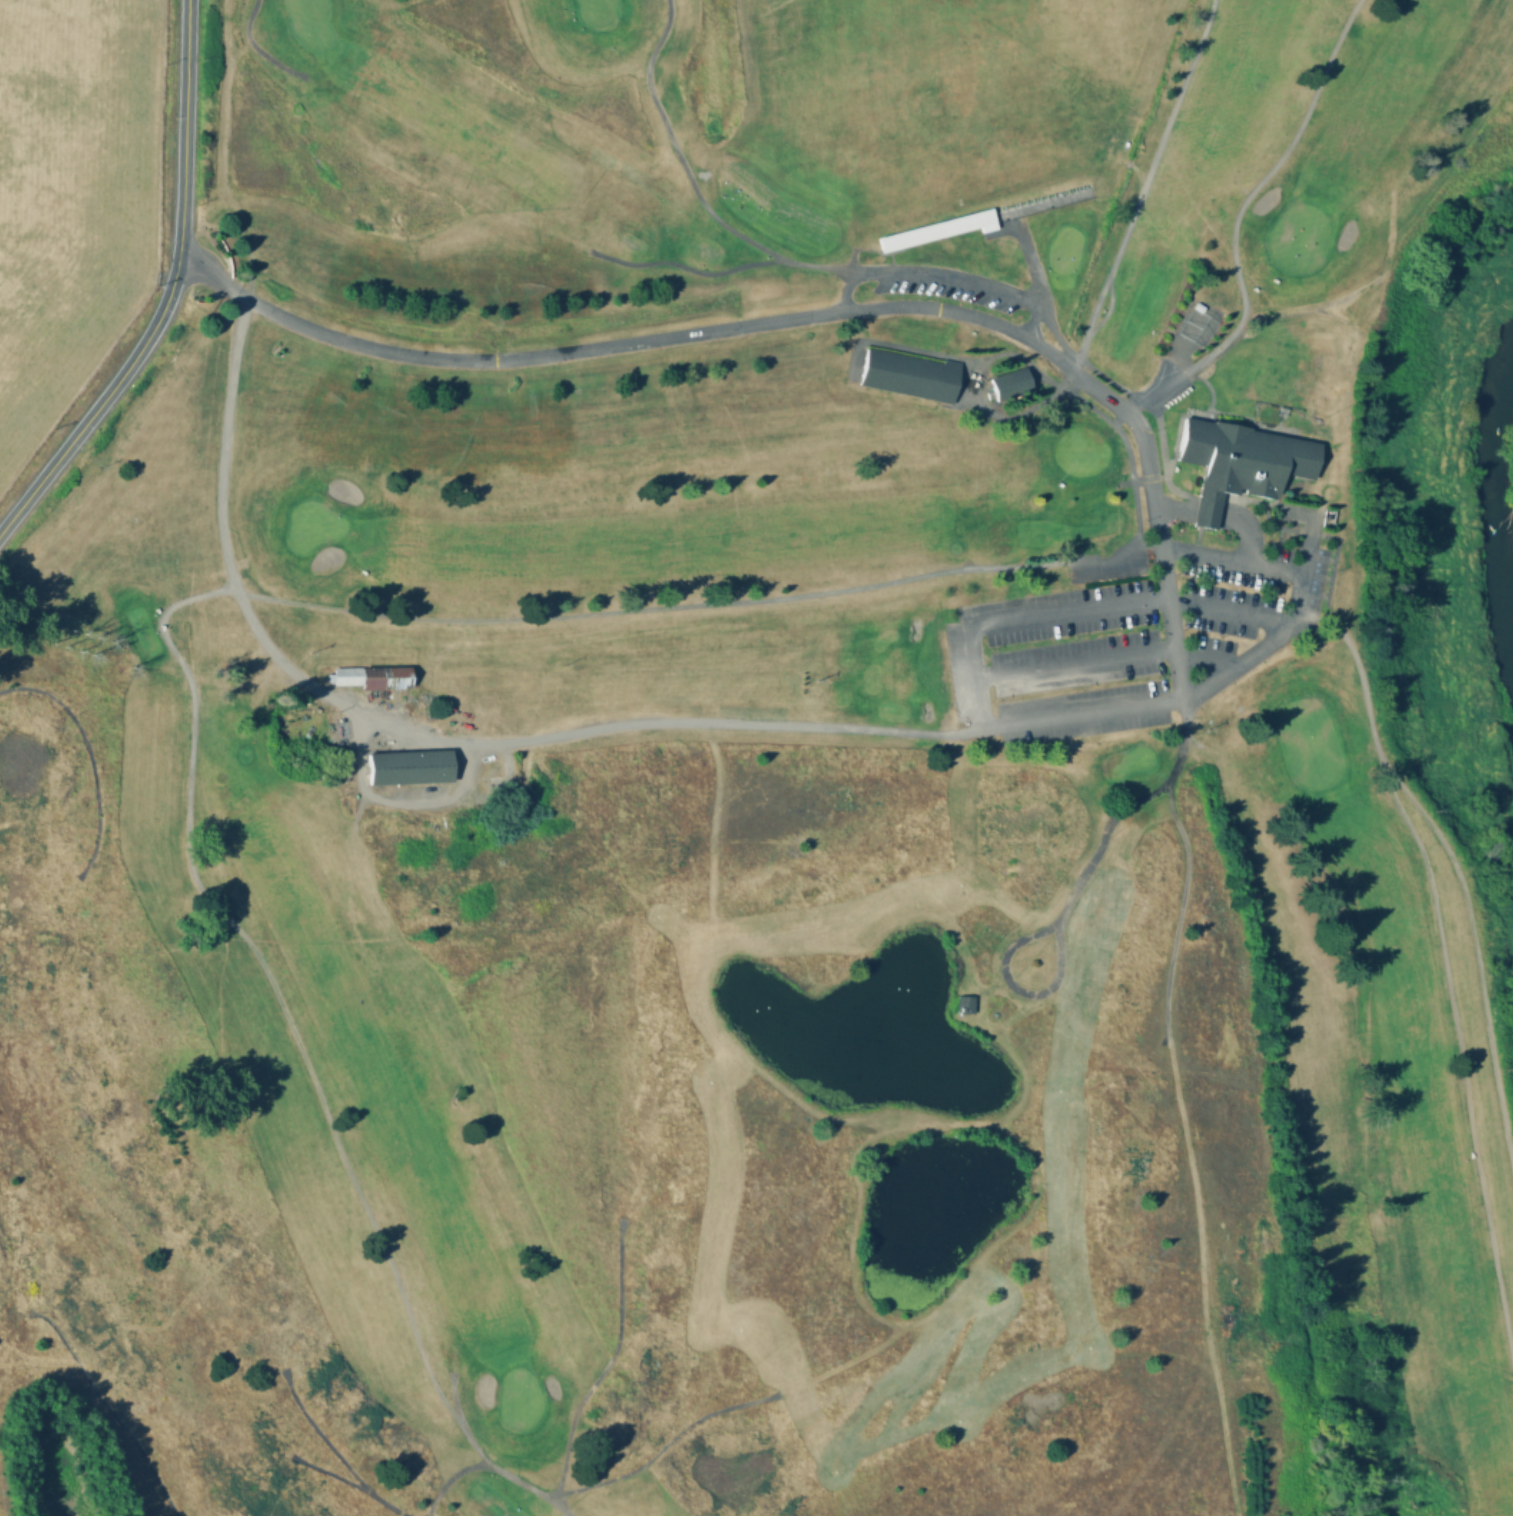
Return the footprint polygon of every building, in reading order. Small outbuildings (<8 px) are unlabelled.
[(978,230),(880,256),(876,242),(989,212),(992,222),(993,221),(996,232),(979,236),(978,230)] [(857,389),(865,351),(957,369),(950,407),(857,389)] [(987,382),(1024,371),(1031,395),(994,406),(987,382)] [(1177,442),(1181,420),(1319,447),(1312,484),(1279,478),(1275,503),(1221,496),(1216,519),(1214,532),(1189,527),(1191,515),(1200,469),(1172,463),(1177,442)] [(359,693),(359,687),(332,688),(332,671),(365,669),(365,671),(407,669),(408,690),(359,693)] [(364,755),(448,751),(450,784),(366,788),(364,755)] [(972,999),(973,1018),(953,1019),(952,1000),(972,999)]
